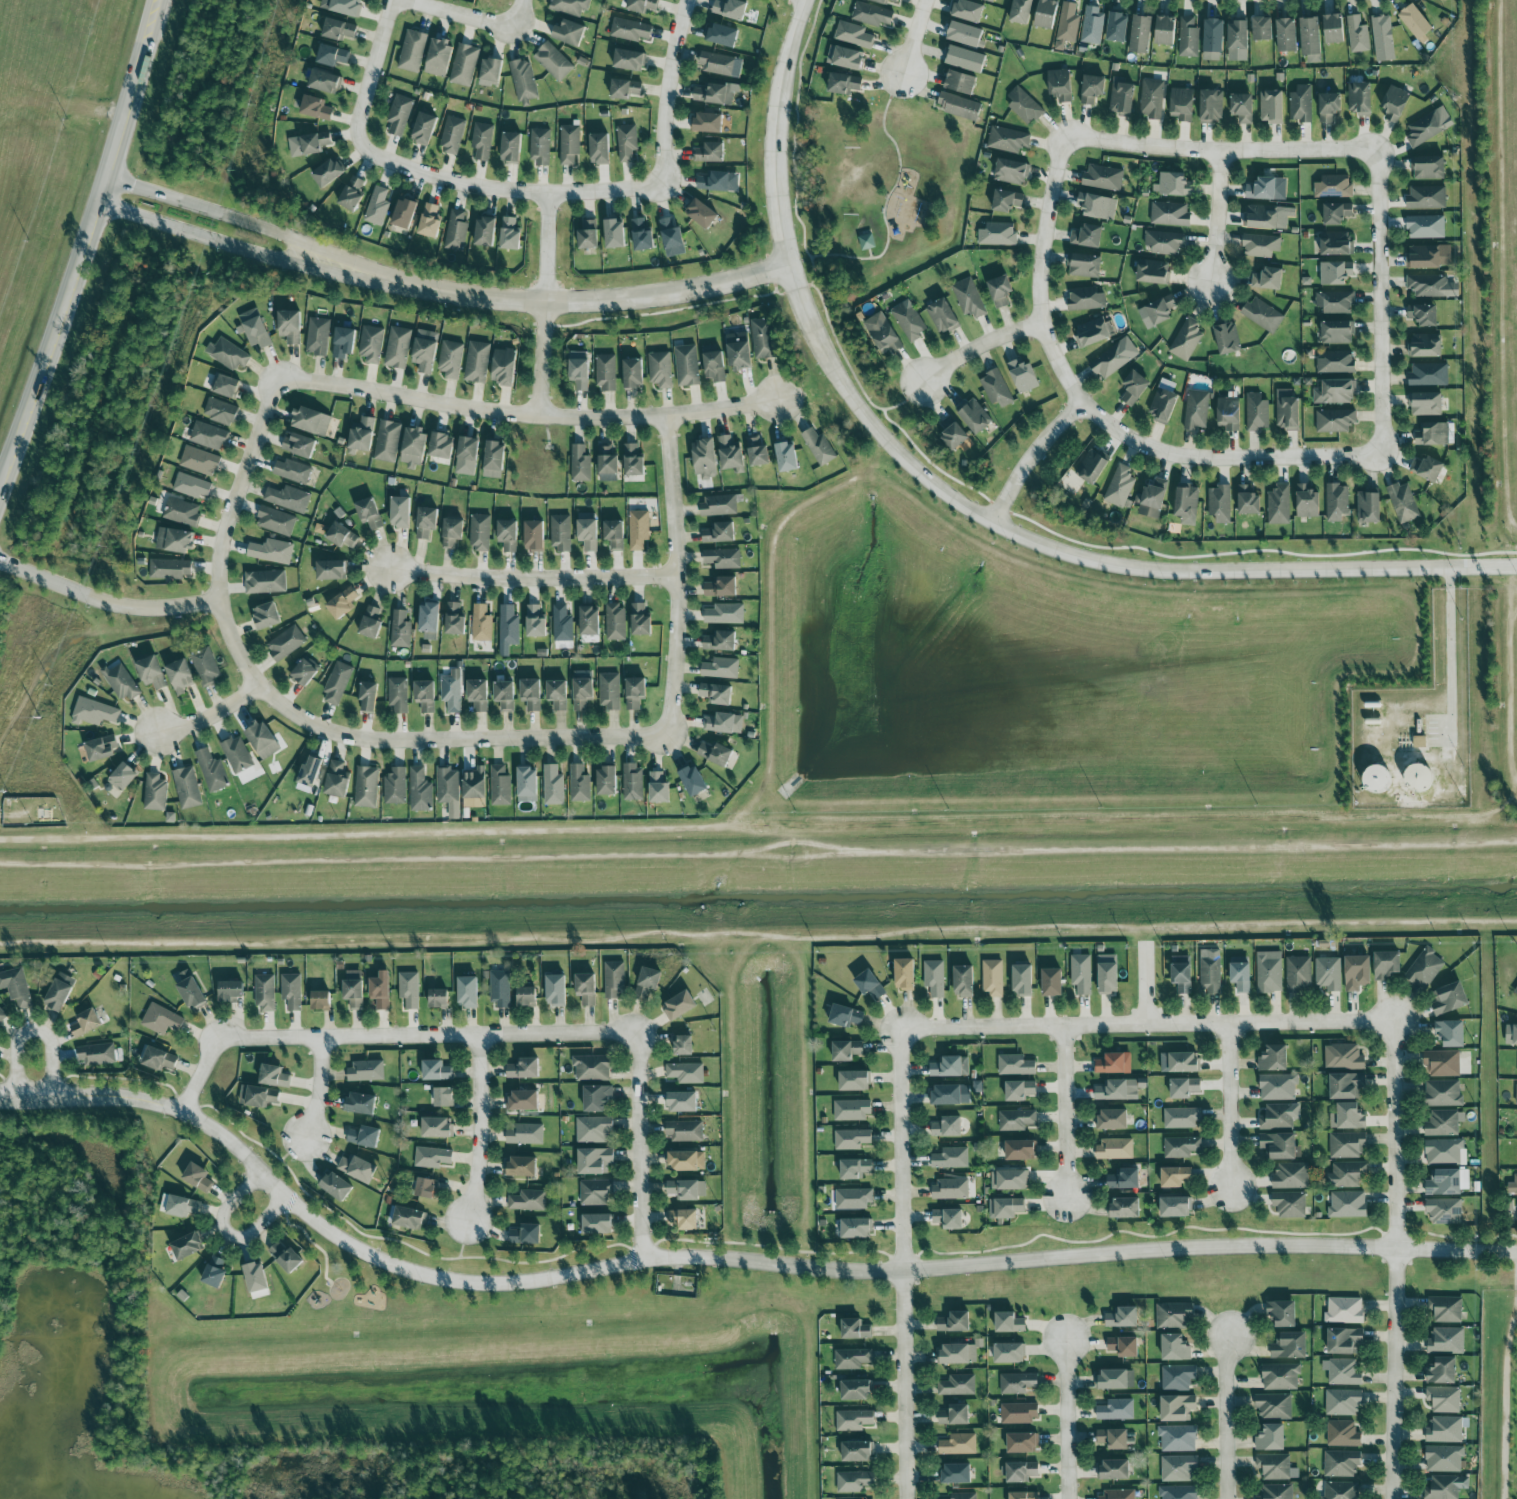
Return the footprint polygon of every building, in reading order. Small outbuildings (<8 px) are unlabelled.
[(319,8),(357,18),(362,0),(321,0),(319,8)] [(587,11),(590,0),(551,0),(548,9),(579,18),(582,9),(587,11)] [(626,9),(645,14),(647,9),(656,11),(659,0),(629,0),(626,9)] [(742,22),(747,3),(737,0),(729,0),(728,4),(715,0),(711,13),(742,22)] [(965,0),(957,0),(952,16),(980,23),(985,5),(965,0)] [(1009,21),(1028,25),(1034,0),(1014,0),(1009,21)] [(1058,0),(1055,0),(1039,0),(1036,27),(1055,29),(1058,0)] [(879,28),(880,23),(890,26),(894,12),(856,1),(851,19),(879,28)] [(1075,43),(1080,16),(1075,15),(1077,4),(1063,1),(1056,39),(1075,43)] [(1399,15),(1423,44),(1429,39),(1426,36),(1434,28),(1413,3),(1399,15)] [(1081,42),(1100,45),(1105,10),(1086,7),(1081,42)] [(1107,41),(1126,42),(1128,14),(1109,13),(1107,41)] [(1344,43),(1343,14),(1324,15),(1325,44),(1344,43)] [(1371,17),(1377,62),(1396,59),(1389,14),(1371,17)] [(1130,52),(1149,54),(1153,17),(1133,15),(1130,52)] [(1177,18),(1158,15),(1154,43),(1173,46),(1177,18)] [(1370,51),(1367,25),(1361,25),(1360,15),(1347,16),(1350,53),(1370,51)] [(1199,27),(1195,27),(1195,17),(1180,17),(1179,57),(1199,57),(1199,27)] [(1253,41),(1273,40),(1272,17),(1253,18),(1253,41)] [(650,39),(652,25),(613,18),(610,37),(638,42),(639,37),(650,39)] [(1300,18),(1302,55),(1321,55),(1320,18),(1300,18)] [(356,23),(325,19),(322,38),(342,40),(342,36),(355,38),(356,23)] [(551,37),(578,47),(586,27),(564,19),(561,27),(556,25),(551,37)] [(1223,61),(1224,20),(1205,19),(1204,60),(1223,61)] [(1277,19),(1278,52),(1297,51),(1296,19),(1277,19)] [(866,28),(839,20),(834,39),(871,50),(875,36),(864,33),(866,28)] [(1228,61),(1248,61),(1249,22),(1229,21),(1228,61)] [(982,48),(985,29),(951,22),(947,40),(982,48)] [(738,29),(711,23),(707,42),(735,48),(738,29)] [(397,68),(418,73),(428,35),(407,29),(397,68)] [(425,73),(446,77),(452,41),(431,38),(425,73)] [(558,82),(574,68),(549,41),(533,55),(558,82)] [(449,82),(470,87),(480,48),(458,43),(449,82)] [(336,62),(347,64),(349,50),(320,44),(317,63),(335,67),(336,62)] [(865,53),(831,44),(826,63),(861,72),(865,53)] [(946,63),(982,74),(987,56),(952,45),(946,63)] [(643,71),(645,52),(615,50),(613,68),(643,71)] [(742,59),(701,51),(697,70),(739,78),(742,59)] [(483,58),(480,81),(499,84),(502,61),(483,58)] [(508,63),(519,105),(528,102),(528,101),(538,98),(528,58),(508,63)] [(341,77),(313,68),(308,87),(336,95),(341,77)] [(977,78),(950,69),(944,87),(972,96),(977,78)] [(1047,71),(1050,95),(1057,94),(1059,104),(1073,102),(1069,69),(1047,71)] [(828,93),(850,95),(850,90),(861,91),(862,77),(830,74),(828,93)] [(1106,78),(1085,75),(1080,104),(1093,106),(1094,96),(1103,97),(1106,78)] [(1125,84),(1126,78),(1112,77),(1110,114),(1133,115),(1134,84),(1125,84)] [(630,95),(640,96),(642,82),(612,79),(610,98),(629,100),(630,95)] [(1140,117),(1162,118),(1164,80),(1142,79),(1140,117)] [(740,86),(709,82),(708,89),(694,87),(693,101),(732,105),(733,92),(739,93),(740,86)] [(1348,111),(1357,111),(1357,116),(1371,116),(1371,83),(1349,83),(1348,111)] [(1290,93),(1289,121),(1311,122),(1312,85),(1297,84),(1297,93),(1290,93)] [(1007,96),(1013,101),(1008,106),(1029,126),(1044,110),(1017,85),(1007,96)] [(1397,124),(1411,94),(1391,85),(1381,107),(1388,110),(1384,118),(1397,124)] [(1171,117),(1178,117),(1178,122),(1193,123),(1194,89),(1172,88),(1171,117)] [(1223,123),(1223,91),(1201,90),(1201,122),(1223,123)] [(1284,122),(1283,90),(1260,91),(1261,123),(1284,122)] [(982,104),(941,91),(936,108),(976,122),(982,104)] [(1320,123),(1334,123),(1333,113),(1342,113),(1341,93),(1319,94),(1320,123)] [(334,109),(323,106),(325,100),(305,94),(299,112),(330,122),(334,109)] [(388,133),(402,138),(414,100),(396,94),(386,122),(391,124),(388,133)] [(1231,115),(1239,116),(1238,124),(1252,124),(1253,94),(1231,94),(1231,115)] [(1411,147),(1454,128),(1445,107),(1408,124),(1412,134),(1407,136),(1411,147)] [(436,116),(418,112),(411,142),(430,146),(436,116)] [(694,132),(722,133),(722,114),(695,113),(694,132)] [(439,150),(458,154),(465,120),(446,116),(439,150)] [(474,160),(489,162),(492,125),(473,123),(471,147),(476,147),(474,160)] [(560,165),(574,165),(574,155),(580,155),(579,125),(560,125),(560,165)] [(636,125),(617,126),(618,163),(633,162),(632,150),(637,150),(636,125)] [(987,148),(1018,154),(1020,147),(1028,148),(1031,134),(991,126),(987,148)] [(549,164),(550,129),(531,128),(530,163),(549,164)] [(331,145),(329,133),(288,137),(291,157),(323,153),(322,145),(331,145)] [(501,162),(519,163),(521,133),(502,133),(501,162)] [(589,134),(590,164),(609,163),(608,133),(589,134)] [(723,162),(724,143),(705,142),(705,148),(694,147),(694,161),(723,162)] [(311,174),(322,189),(345,173),(334,157),(311,174)] [(1445,157),(1412,158),(1413,179),(1446,179),(1445,157)] [(1030,164),(998,158),(994,180),(1026,185),(1030,164)] [(1121,191),(1123,169),(1089,165),(1088,173),(1083,172),(1082,187),(1121,191)] [(738,192),(738,173),(709,171),(709,176),(697,176),(697,190),(738,192)] [(1187,173),(1160,173),(1160,185),(1153,184),(1152,194),(1193,195),(1193,182),(1186,182),(1187,173)] [(338,204),(354,212),(364,193),(360,191),(364,181),(352,175),(338,204)] [(1314,197),(1351,197),(1351,175),(1322,176),(1322,182),(1314,182),(1314,197)] [(1286,178),(1257,177),(1257,185),(1246,184),(1246,199),(1286,200),(1286,178)] [(382,227),(390,203),(385,201),(389,190),(376,185),(363,220),(382,227)] [(1407,195),(1407,209),(1446,208),(1446,186),(1410,187),(1410,195),(1407,195)] [(1024,194),(996,189),(992,210),(1012,214),(1013,206),(1022,208),(1024,194)] [(1083,216),(1113,222),(1117,200),(1080,192),(1078,202),(1085,204),(1083,216)] [(399,198),(391,225),(410,230),(417,203),(399,198)] [(719,216),(697,198),(685,213),(707,230),(719,216)] [(1151,225),(1190,226),(1191,213),(1187,213),(1188,204),(1152,202),(1151,225)] [(438,206),(426,203),(418,234),(437,239),(441,221),(435,219),(438,206)] [(1325,226),(1343,226),(1343,217),(1353,217),(1353,204),(1324,204),(1325,226)] [(1287,206),(1246,205),(1245,228),(1286,229),(1287,206)] [(463,252),(467,223),(465,222),(466,212),(451,209),(444,249),(463,252)] [(1444,216),(1407,217),(1408,238),(1438,237),(1438,231),(1445,230),(1444,216)] [(515,217),(502,217),(500,249),(520,250),(521,232),(515,232),(515,217)] [(496,219),(477,218),(474,246),(493,247),(496,219)] [(632,219),(633,251),(653,250),(653,231),(645,232),(645,218),(632,219)] [(665,257),(685,255),(682,228),(673,228),(672,218),(660,219),(665,257)] [(597,220),(578,221),(578,249),(598,248),(597,220)] [(606,249),(625,248),(624,220),(605,220),(606,249)] [(986,229),(978,229),(978,244),(1015,245),(1015,223),(987,222),(986,229)] [(1103,227),(1084,224),(1083,231),(1072,229),(1070,244),(1100,249),(1103,227)] [(1182,255),(1183,233),(1145,232),(1145,246),(1152,246),(1151,254),(1182,255)] [(1322,256),(1352,255),(1352,233),(1321,233),(1322,256)] [(1280,252),(1281,236),(1244,234),(1243,257),(1272,258),(1272,252),(1280,252)] [(857,241),(870,238),(874,250),(861,253),(857,241)] [(1440,246),(1407,246),(1408,268),(1440,268),(1440,246)] [(1100,279),(1103,258),(1070,253),(1067,275),(1100,279)] [(1169,284),(1170,262),(1138,261),(1138,283),(1169,284)] [(1320,285),(1347,285),(1347,277),(1354,276),(1354,262),(1320,263),(1320,285)] [(1252,274),(1251,287),(1281,290),(1283,269),(1264,267),(1263,275),(1252,274)] [(1447,275),(1407,276),(1407,290),(1415,290),(1415,298),(1459,297),(1459,283),(1447,284),(1447,275)] [(972,312),(975,319),(988,314),(971,276),(951,286),(964,316),(972,312)] [(995,309),(1009,306),(1007,295),(1013,294),(1009,276),(988,281),(995,309)] [(1097,294),(1096,288),(1068,289),(1069,311),(1105,309),(1105,293),(1097,294)] [(1353,292),(1315,292),(1316,308),(1324,307),(1324,315),(1353,314),(1353,292)] [(1177,307),(1171,295),(1145,307),(1155,327),(1173,318),(1169,310),(1177,307)] [(1273,335),(1285,316),(1253,296),(1241,315),(1273,335)] [(927,307),(939,335),(960,326),(947,298),(927,307)] [(925,334),(909,301),(892,309),(908,342),(925,334)] [(1437,327),(1438,306),(1408,305),(1408,319),(1420,319),(1419,327),(1437,327)] [(238,315),(253,350),(271,343),(257,308),(238,315)] [(299,311),(278,312),(278,337),(286,337),(287,345),(300,345),(299,311)] [(883,356),(902,346),(884,311),(865,321),(883,356)] [(1189,362),(1202,333),(1196,330),(1199,322),(1186,316),(1169,354),(1189,362)] [(1110,340),(1104,317),(1097,319),(1097,320),(1074,326),(1079,348),(1110,340)] [(327,356),(329,319),(308,318),(306,355),(327,356)] [(753,359),(773,358),(771,318),(751,319),(753,359)] [(1354,343),(1354,321),(1322,322),(1322,344),(1354,343)] [(1235,322),(1214,326),(1220,355),(1241,352),(1235,322)] [(381,365),(383,328),(361,326),(359,357),(366,357),(366,364),(381,365)] [(412,330),(391,326),(384,366),(405,370),(412,330)] [(354,355),(355,329),(334,328),(333,359),(345,359),(345,355),(354,355)] [(411,363),(419,365),(418,373),(432,375),(439,333),(418,329),(411,363)] [(749,333),(728,334),(730,370),(751,369),(749,333)] [(1408,357),(1441,357),(1441,334),(1413,334),(1413,343),(1408,343),(1408,357)] [(1139,354),(1126,336),(1089,364),(1103,382),(1139,354)] [(251,355),(220,337),(215,346),(210,343),(204,353),(241,373),(251,355)] [(438,371),(446,372),(445,379),(459,381),(464,344),(442,341),(438,371)] [(463,381),(484,384),(491,344),(470,341),(463,381)] [(702,346),(706,382),(724,380),(720,344),(702,346)] [(675,346),(676,386),(698,386),(697,346),(675,346)] [(514,386),(516,350),(494,349),(492,384),(514,386)] [(588,392),(588,352),(570,351),(569,381),(575,381),(575,391),(588,392)] [(1317,373),(1354,374),(1354,352),(1325,351),(1325,359),(1317,359),(1317,373)] [(670,352),(648,353),(650,384),(658,384),(659,389),(672,389),(670,352)] [(596,390),(615,390),(615,355),(596,355),(596,390)] [(624,389),(643,389),(642,360),(623,360),(624,389)] [(1039,387),(1032,363),(1020,366),(1018,360),(1008,363),(1018,394),(1039,387)] [(1409,364),(1410,386),(1448,386),(1447,364),(1409,364)] [(979,378),(991,405),(998,401),(1001,408),(1014,402),(998,369),(979,378)] [(1133,408),(1151,382),(1133,370),(1122,387),(1127,390),(1121,400),(1133,408)] [(235,398),(239,379),(217,375),(213,394),(235,398)] [(1176,384),(1161,378),(1147,417),(1168,424),(1179,395),(1173,393),(1176,384)] [(1313,404),(1355,403),(1355,380),(1323,381),(1323,388),(1313,389),(1313,404)] [(1277,430),(1301,429),(1300,397),(1293,397),(1292,389),(1276,389),(1277,430)] [(1209,392),(1187,390),(1185,429),(1207,430),(1209,392)] [(1246,393),(1248,432),(1261,432),(1261,428),(1269,427),(1268,400),(1261,401),(1261,392),(1246,393)] [(1412,416),(1443,416),(1443,393),(1408,394),(1408,407),(1411,407),(1412,416)] [(238,407),(209,397),(202,416),(232,426),(238,407)] [(993,421),(973,397),(956,411),(977,436),(993,421)] [(1226,432),(1240,431),(1240,398),(1217,398),(1218,427),(1226,426),(1226,432)] [(332,417),(297,406),(290,427),(325,438),(332,417)] [(1316,411),(1317,433),(1350,432),(1349,423),(1357,423),(1356,410),(1316,411)] [(954,453),(970,437),(950,415),(939,424),(947,433),(941,438),(954,453)] [(371,454),(375,418),(361,416),(360,427),(351,426),(348,452),(371,454)] [(188,441),(221,452),(228,431),(195,420),(188,441)] [(401,423),(379,421),(375,460),(397,463),(401,423)] [(1449,423),(1417,424),(1417,446),(1449,446),(1449,423)] [(427,430),(406,427),(400,462),(408,464),(407,467),(420,469),(427,430)] [(800,435),(820,467),(837,457),(823,434),(818,437),(812,427),(800,435)] [(283,451),(311,460),(317,441),(289,432),(283,451)] [(452,459),(454,436),(432,434),(429,457),(452,459)] [(721,470),(744,468),(742,442),(732,443),(731,436),(719,436),(721,470)] [(456,474),(475,476),(479,439),(459,437),(456,474)] [(768,446),(761,447),(760,437),(747,438),(750,467),(770,465),(768,446)] [(717,479),(715,439),(693,441),(696,480),(717,479)] [(504,443),(485,443),(484,478),(503,478),(504,443)] [(795,443),(776,445),(779,472),(798,470),(795,443)] [(591,456),(585,456),(585,445),(572,444),(571,481),(590,481),(591,456)] [(637,444),(624,444),(625,476),(644,476),(644,458),(638,458),(637,444)] [(178,465),(213,477),(220,457),(185,446),(178,465)] [(618,454),(612,453),(612,446),(599,446),(598,481),(618,481),(618,454)] [(1111,459),(1091,447),(1075,474),(1094,486),(1111,459)] [(1409,473),(1438,483),(1445,463),(1427,457),(1425,463),(1413,459),(1409,473)] [(272,476),(307,485),(312,467),(285,459),(284,463),(276,461),(272,476)] [(1103,501),(1129,510),(1132,502),(1127,500),(1135,479),(1128,477),(1131,469),(1117,463),(1103,501)] [(211,483),(178,472),(172,489),(206,501),(211,483)] [(1160,520),(1168,481),(1155,478),(1153,488),(1144,486),(1139,516),(1160,520)] [(1267,492),(1268,524),(1290,524),(1289,483),(1275,484),(1275,492),(1267,492)] [(1421,518),(1409,483),(1400,486),(1399,483),(1387,488),(1399,525),(1421,518)] [(1319,492),(1312,492),(1312,484),(1297,484),(1297,518),(1320,517),(1319,492)] [(311,494),(285,485),(282,492),(267,487),(263,500),(304,515),(311,494)] [(1239,515),(1261,515),(1261,494),(1253,494),(1253,485),(1239,485),(1239,515)] [(1326,485),(1327,522),(1342,522),(1341,515),(1348,515),(1348,485),(1326,485)] [(1181,525),(1196,526),(1198,488),(1177,487),(1175,517),(1181,517),(1181,525)] [(1208,487),(1209,516),(1216,516),(1216,523),(1230,523),(1230,487),(1208,487)] [(1381,523),(1380,493),(1357,493),(1358,524),(1381,523)] [(736,496),(702,496),(702,515),(736,516),(736,496)] [(202,507),(168,497),(162,518),(195,528),(202,507)] [(355,503),(359,521),(367,519),(370,531),(382,528),(375,498),(355,503)] [(410,498),(391,498),(391,528),(409,528),(410,498)] [(290,537),(297,517),(262,505),(255,526),(290,537)] [(436,530),(438,510),(419,508),(416,539),(428,540),(429,530),(436,530)] [(629,512),(629,551),(644,551),(644,541),(649,541),(649,511),(629,512)] [(596,513),(577,514),(578,542),(583,542),(583,552),(596,552),(596,513)] [(469,550),(489,550),(490,515),(470,515),(469,550)] [(551,550),(571,550),(570,516),(551,516),(551,550)] [(455,550),(455,540),(463,540),(463,521),(443,520),(443,549),(455,550)] [(497,543),(503,543),(503,552),(517,553),(518,521),(498,521),(497,543)] [(543,521),(524,522),(525,551),(544,550),(543,521)] [(604,541),(609,541),(610,551),(623,551),(623,521),(604,522),(604,541)] [(342,548),(344,545),(353,549),(360,536),(334,522),(325,539),(342,548)] [(702,543),(735,541),(734,522),(715,523),(716,530),(702,530),(702,543)] [(194,531),(158,528),(156,550),(193,553),(194,531)] [(289,566),(294,544),(266,538),(264,545),(249,542),(246,556),(289,566)] [(715,570),(740,569),(740,550),(703,550),(704,564),(715,564),(715,570)] [(192,561),(150,560),(149,578),(181,579),(182,575),(191,575),(192,561)] [(316,562),(317,581),(346,580),(346,562),(316,562)] [(245,572),(245,594),(285,593),(285,571),(245,572)] [(704,583),(704,596),(737,597),(737,578),(716,577),(716,583),(704,583)] [(351,603),(359,596),(351,586),(325,606),(337,622),(355,608),(351,603)] [(257,631),(281,625),(275,603),(252,608),(257,631)] [(459,618),(460,603),(447,603),(446,635),(465,636),(466,618),(459,618)] [(625,640),(624,603),(606,604),(606,641),(625,640)] [(439,605),(421,604),(420,640),(438,640),(439,605)] [(472,641),(491,641),(492,616),(486,616),(487,605),(473,604),(472,641)] [(573,615),(567,616),(566,604),(553,605),(553,641),(573,641),(573,615)] [(645,604),(632,604),(632,636),(652,635),(651,617),(645,617),(645,604)] [(704,609),(704,623),(743,624),(744,604),(714,604),(714,609),(704,609)] [(381,622),(377,621),(380,609),(366,605),(359,635),(377,640),(381,622)] [(519,645),(519,615),(514,615),(514,605),(500,605),(499,656),(508,657),(509,645),(519,645)] [(546,637),(546,619),(540,619),(540,605),(526,605),(527,638),(546,637)] [(599,636),(599,608),(581,608),(580,636),(599,636)] [(406,611),(392,610),(391,647),(410,647),(411,622),(406,622),(406,611)] [(277,662),(307,642),(295,624),(265,645),(277,662)] [(735,632),(717,632),(717,637),(703,636),(702,651),(735,651),(735,632)] [(221,679),(211,647),(191,653),(200,685),(221,679)] [(152,684),(156,691),(168,686),(155,655),(135,663),(145,687),(152,684)] [(305,688),(321,668),(306,656),(290,676),(305,688)] [(713,663),(702,663),(701,678),(738,679),(738,659),(713,658),(713,663)] [(185,694),(183,689),(196,684),(185,659),(165,667),(177,697),(185,694)] [(321,700),(338,707),(353,668),(336,661),(321,700)] [(104,675),(126,704),(142,692),(120,663),(104,675)] [(461,713),(461,669),(450,669),(450,676),(440,676),(441,702),(447,702),(447,714),(461,713)] [(587,699),(593,699),(593,671),(573,671),(574,712),(587,712),(587,699)] [(620,709),(619,673),(599,674),(600,709),(620,709)] [(394,715),(408,714),(406,678),(388,679),(389,707),(393,707),(394,715)] [(627,711),(640,711),(639,700),(646,700),(645,679),(626,679),(627,711)] [(488,712),(487,680),(467,681),(468,702),(473,702),(474,713),(488,712)] [(540,680),(520,680),(521,702),(526,702),(527,712),(541,712),(540,680)] [(547,702),(553,702),(553,711),(566,712),(567,682),(547,681),(547,702)] [(359,703),(362,703),(361,712),(375,714),(377,684),(361,682),(359,703)] [(421,714),(435,714),(434,682),(414,682),(415,704),(421,704),(421,714)] [(514,712),(514,682),(494,682),(493,702),(500,702),(500,712),(514,712)] [(698,697),(709,698),(708,705),(730,707),(732,688),(700,684),(698,697)] [(116,725),(121,710),(78,697),(71,720),(99,728),(102,720),(116,725)] [(704,717),(703,732),(741,734),(742,715),(716,714),(716,717),(704,717)] [(262,761),(280,750),(262,720),(244,731),(262,761)] [(84,744),(90,764),(115,757),(112,750),(118,748),(114,735),(84,744)] [(233,775),(253,768),(242,735),(221,743),(233,775)] [(696,756),(726,769),(734,751),(717,744),(715,749),(702,743),(696,756)] [(207,793),(228,788),(220,759),(212,761),(208,748),(196,751),(207,793)] [(322,761),(310,757),(307,765),(303,764),(295,789),(311,794),(322,761)] [(343,772),(345,763),(331,760),(324,794),(345,799),(351,773),(343,772)] [(107,781),(122,794),(138,775),(124,762),(107,781)] [(558,764),(543,765),(544,805),(564,805),(563,775),(558,775),(558,764)] [(570,801),(590,802),(590,776),(583,776),(584,765),(570,764),(570,801)] [(505,765),(490,765),(491,806),(511,806),(510,776),(505,776),(505,765)] [(623,766),(624,801),(643,800),(642,765),(623,766)] [(172,771),(181,810),(202,805),(193,766),(172,771)] [(433,811),(432,782),(425,782),(424,766),(409,766),(410,812),(433,811)] [(459,770),(451,771),(451,766),(436,766),(437,803),(448,803),(448,820),(460,820),(459,770)] [(463,773),(463,798),(485,799),(485,766),(475,766),(475,774),(463,773)] [(697,766),(679,773),(690,798),(707,791),(697,766)] [(378,768),(356,767),(355,807),(377,808),(378,768)] [(407,804),(405,767),(391,768),(392,775),(383,775),(384,804),(407,804)] [(537,768),(518,768),(518,802),(537,802),(537,768)] [(597,795),(616,796),(617,769),(598,768),(597,795)] [(650,804),(670,803),(669,784),(663,785),(663,772),(649,772),(650,804)] [(144,810),(166,811),(167,780),(159,780),(159,774),(145,773),(144,810)] [(1405,977),(1427,991),(1446,960),(1424,946),(1405,977)] [(1221,992),(1220,949),(1200,950),(1201,992),(1221,992)] [(1281,951),(1256,952),(1257,992),(1282,992),(1281,951)] [(1375,980),(1387,980),(1386,974),(1401,974),(1400,951),(1374,951),(1375,980)] [(1071,985),(1077,985),(1077,995),(1092,995),(1091,954),(1071,955),(1071,985)] [(1099,994),(1118,994),(1117,954),(1098,955),(1099,994)] [(1172,984),(1178,984),(1178,994),(1191,993),(1191,955),(1171,956),(1172,984)] [(1303,992),(1303,986),(1311,986),(1310,956),(1286,957),(1287,993),(1303,992)] [(1371,956),(1345,956),(1345,991),(1360,992),(1360,985),(1371,985),(1371,956)] [(1230,982),(1236,982),(1236,992),(1250,993),(1250,957),(1230,957),(1230,982)] [(895,989),(915,988),(914,958),(894,959),(895,989)] [(1341,991),(1340,958),(1315,958),(1316,986),(1327,986),(1327,992),(1341,991)] [(924,986),(930,986),(930,998),(944,997),(943,960),(923,961),(924,986)] [(982,996),(1002,995),(1002,960),(982,960),(982,996)] [(625,997),(624,961),(604,962),(605,997),(625,997)] [(1033,996),(1032,964),(1012,965),(1013,996),(1033,996)] [(973,965),(953,966),(954,997),(974,996),(973,965)] [(662,970),(642,966),(635,996),(649,999),(651,990),(657,991),(662,970)] [(7,988),(10,1000),(16,999),(18,1010),(31,1007),(23,967),(0,971),(0,989),(7,988)] [(863,996),(871,992),(875,999),(884,994),(872,968),(854,977),(863,996)] [(1042,996),(1062,996),(1062,968),(1042,968),(1042,996)] [(362,970),(343,971),(344,1000),(349,1000),(349,1009),(363,1009),(362,970)] [(389,970),(379,970),(379,977),(369,977),(370,999),(376,999),(376,1010),(389,1010),(389,970)] [(508,970),(491,971),(491,1008),(509,1008),(508,970)] [(76,979),(57,971),(44,1001),(51,1004),(49,1009),(60,1014),(76,979)] [(419,1009),(418,972),(398,973),(399,999),(405,999),(405,1010),(419,1009)] [(301,1010),(300,973),(281,974),(281,999),(287,999),(287,1011),(301,1010)] [(576,974),(576,996),(581,996),(581,1006),(596,1006),(595,973),(576,974)] [(274,1010),(274,974),(255,975),(255,1010),(274,1010)] [(565,974),(546,975),(546,1006),(566,1006),(565,974)] [(190,1011),(207,1002),(192,976),(176,984),(190,1011)] [(478,1007),(478,976),(458,976),(458,1007),(478,1007)] [(219,1002),(241,1001),(241,980),(219,981),(219,1002)] [(1469,1006),(1463,981),(1433,989),(1437,1003),(1433,1004),(1435,1015),(1469,1006)] [(518,1006),(536,1006),(535,986),(517,987),(518,1006)] [(429,1008),(448,1007),(448,989),(429,989),(429,1008)] [(662,1004),(672,1021),(697,1006),(687,989),(662,1004)] [(311,1009),(330,1010),(330,991),(312,990),(311,1009)] [(178,1032),(185,1019),(151,1002),(140,1024),(163,1036),(168,1027),(178,1032)] [(850,1023),(861,1025),(864,1010),(833,1004),(829,1023),(849,1027),(850,1023)] [(76,1015),(79,1022),(70,1025),(74,1037),(101,1026),(94,1007),(76,1015)] [(1465,1047),(1464,1021),(1436,1021),(1436,1034),(1441,1034),(1442,1047),(1465,1047)] [(1506,1024),(1506,1045),(1516,1045),(1516,1025),(1506,1024)] [(693,1055),(693,1035),(675,1036),(676,1055),(693,1055)] [(863,1041),(832,1041),(833,1061),(853,1061),(853,1055),(863,1055),(863,1041)] [(82,1067),(116,1062),(113,1042),(78,1047),(82,1067)] [(1258,1057),(1258,1070),(1287,1070),(1288,1045),(1265,1044),(1265,1057),(1258,1057)] [(1325,1044),(1325,1069),(1365,1069),(1365,1056),(1358,1056),(1358,1044),(1325,1044)] [(161,1072),(163,1066),(173,1070),(178,1057),(148,1045),(141,1064),(161,1072)] [(1459,1051),(1426,1051),(1426,1077),(1460,1077),(1459,1051)] [(1131,1073),(1130,1052),(1105,1053),(1106,1059),(1095,1059),(1095,1073),(1131,1073)] [(1198,1052),(1161,1053),(1161,1072),(1199,1071),(1198,1052)] [(999,1075),(1036,1075),(1036,1060),(1024,1060),(1024,1054),(998,1055),(999,1075)] [(610,1055),(572,1056),(572,1066),(575,1066),(576,1082),(610,1081),(610,1055)] [(929,1077),(969,1076),(969,1056),(943,1056),(943,1062),(929,1062),(929,1077)] [(538,1057),(520,1058),(520,1064),(506,1064),(507,1078),(539,1077),(538,1057)] [(383,1060),(348,1061),(349,1081),(384,1080),(383,1060)] [(442,1060),(422,1060),(423,1080),(453,1079),(453,1066),(443,1066),(442,1060)] [(282,1066),(262,1063),(259,1083),(289,1088),(291,1075),(281,1073),(282,1066)] [(666,1078),(678,1078),(678,1084),(703,1084),(703,1064),(666,1063),(666,1078)] [(839,1071),(840,1091),(870,1090),(870,1070),(839,1071)] [(1330,1074),(1331,1099),(1360,1099),(1360,1087),(1366,1087),(1366,1073),(1330,1074)] [(1260,1100),(1296,1100),(1297,1075),(1261,1074),(1260,1100)] [(1191,1098),(1190,1093),(1201,1093),(1201,1078),(1170,1078),(1171,1099),(1191,1098)] [(1108,1079),(1108,1086),(1095,1086),(1095,1101),(1138,1100),(1138,1088),(1147,1088),(1147,1079),(1108,1079)] [(1464,1106),(1464,1096),(1460,1096),(1460,1080),(1426,1081),(1426,1106),(1464,1106)] [(1036,1081),(1006,1081),(1006,1102),(1026,1101),(1026,1095),(1036,1095),(1036,1081)] [(278,1104),(279,1089),(241,1085),(239,1104),(267,1107),(267,1103),(278,1104)] [(605,1111),(605,1101),(612,1101),(612,1085),(584,1086),(584,1111),(605,1111)] [(933,1105),(970,1103),(969,1085),(932,1086),(933,1105)] [(454,1106),(453,1087),(434,1087),(435,1107),(454,1106)] [(538,1090),(510,1090),(510,1110),(538,1109),(538,1090)] [(345,1111),(373,1115),(376,1096),(348,1092),(345,1111)] [(697,1092),(668,1092),(669,1112),(697,1112),(697,1092)] [(834,1121),(870,1120),(869,1100),(834,1100),(834,1121)] [(1359,1103),(1338,1102),(1338,1114),(1331,1113),(1330,1128),(1367,1129),(1367,1114),(1359,1114),(1359,1103)] [(1266,1104),(1266,1115),(1259,1115),(1260,1129),(1294,1129),(1294,1120),(1300,1120),(1300,1104),(1266,1104)] [(1163,1108),(1164,1129),(1199,1128),(1199,1108),(1163,1108)] [(1128,1110),(1099,1109),(1099,1129),(1127,1130),(1128,1110)] [(999,1132),(1025,1131),(1025,1125),(1037,1125),(1036,1110),(999,1111),(999,1132)] [(1425,1136),(1459,1136),(1459,1110),(1431,1110),(1431,1122),(1425,1122),(1425,1136)] [(961,1116),(942,1116),(943,1122),(931,1122),(931,1137),(962,1136),(961,1116)] [(422,1137),(452,1137),(452,1117),(422,1117),(422,1137)] [(576,1118),(576,1143),(611,1142),(611,1117),(576,1118)] [(667,1122),(668,1142),(702,1142),(702,1121),(667,1122)] [(543,1125),(506,1124),(506,1143),(543,1144),(543,1125)] [(349,1128),(346,1142),(376,1149),(381,1129),(362,1125),(360,1131),(349,1128)] [(872,1143),(872,1130),(835,1130),(835,1150),(861,1150),(861,1143),(872,1143)] [(1330,1158),(1362,1158),(1362,1147),(1366,1147),(1366,1132),(1330,1133),(1330,1158)] [(1261,1134),(1261,1149),(1268,1149),(1268,1160),(1297,1159),(1296,1133),(1261,1134)] [(1201,1137),(1164,1138),(1164,1158),(1190,1158),(1190,1151),(1202,1151),(1201,1137)] [(1097,1160),(1133,1159),(1132,1139),(1097,1139),(1097,1160)] [(1006,1160),(1036,1159),(1035,1140),(1005,1141),(1006,1160)] [(1426,1165),(1462,1165),(1462,1140),(1426,1140),(1426,1165)] [(452,1164),(452,1149),(415,1147),(414,1167),(440,1168),(441,1163),(452,1164)] [(613,1148),(578,1149),(578,1174),(607,1174),(607,1163),(613,1163),(613,1148)] [(968,1167),(968,1148),(942,1148),(942,1154),(931,1154),(931,1168),(968,1167)] [(705,1169),(705,1151),(667,1151),(668,1170),(705,1169)] [(342,1153),(336,1171),(371,1183),(377,1165),(342,1153)] [(535,1177),(536,1157),(509,1156),(508,1177),(535,1177)] [(872,1159),(840,1160),(841,1179),(863,1179),(863,1173),(873,1173),(872,1159)] [(208,1171),(191,1161),(181,1178),(207,1194),(213,1182),(205,1177),(208,1171)] [(1367,1176),(1367,1162),(1333,1162),(1333,1173),(1325,1174),(1325,1187),(1362,1187),(1362,1177),(1367,1176)] [(1273,1189),(1308,1188),(1308,1163),(1277,1163),(1277,1174),(1272,1174),(1273,1189)] [(1161,1187),(1182,1188),(1182,1181),(1191,1181),(1192,1168),(1162,1167),(1161,1187)] [(1139,1188),(1139,1168),(1120,1168),(1121,1175),(1107,1175),(1107,1189),(1139,1188)] [(1426,1181),(1426,1194),(1468,1194),(1468,1186),(1462,1186),(1462,1169),(1432,1169),(1432,1180),(1426,1181)] [(991,1171),(991,1190),(1028,1189),(1028,1170),(991,1171)] [(354,1185),(330,1171),(320,1188),(344,1202),(354,1185)] [(1514,1173),(1514,1183),(1508,1183),(1508,1194),(1516,1194),(1516,1173),(1514,1173)] [(414,1195),(433,1198),(437,1181),(418,1177),(414,1195)] [(934,1200),(968,1199),(968,1178),(933,1179),(934,1200)] [(580,1205),(607,1206),(607,1191),(613,1191),(614,1180),(580,1180),(580,1205)] [(677,1200),(706,1199),(706,1180),(666,1182),(666,1195),(677,1194),(677,1200)] [(836,1210),(871,1209),(871,1189),(835,1189),(836,1210)] [(546,1190),(520,1190),(520,1195),(508,1195),(508,1210),(545,1211),(546,1190)] [(1330,1218),(1366,1217),(1366,1191),(1330,1192),(1330,1218)] [(1278,1218),(1306,1218),(1305,1192),(1272,1193),(1272,1207),(1278,1207),(1278,1218)] [(159,1212),(185,1218),(186,1212),(197,1215),(201,1201),(163,1193),(159,1212)] [(1111,1218),(1140,1217),(1139,1197),(1111,1198),(1111,1218)] [(1161,1197),(1161,1217),(1191,1216),(1190,1197),(1161,1197)] [(989,1219),(1015,1219),(1015,1213),(1025,1213),(1025,1198),(989,1199),(989,1219)] [(1426,1200),(1426,1215),(1430,1215),(1431,1225),(1462,1224),(1461,1199),(1426,1200)] [(393,1226),(422,1229),(425,1210),(395,1206),(393,1226)] [(698,1230),(697,1209),(668,1210),(668,1223),(678,1223),(678,1231),(698,1230)] [(962,1209),(932,1210),(933,1223),(944,1223),(945,1230),(963,1229),(962,1209)] [(583,1234),(613,1234),(612,1214),(582,1214),(583,1234)] [(841,1218),(842,1238),(872,1238),(871,1218),(841,1218)] [(510,1243),(540,1244),(540,1224),(521,1223),(521,1229),(510,1229),(510,1243)] [(176,1260),(204,1250),(197,1232),(170,1242),(176,1260)] [(286,1252),(277,1242),(268,1250),(290,1275),(304,1261),(291,1247),(286,1252)] [(227,1271),(221,1269),(225,1260),(212,1255),(201,1281),(219,1289),(227,1271)] [(263,1262),(244,1265),(250,1300),(269,1296),(263,1262)] [(1435,1311),(1435,1323),(1462,1324),(1462,1297),(1429,1297),(1428,1311),(1435,1311)] [(1324,1323),(1363,1324),(1363,1298),(1328,1298),(1328,1312),(1324,1312),(1324,1323)] [(1296,1327),(1296,1301),(1267,1301),(1267,1317),(1276,1317),(1276,1328),(1296,1327)] [(1156,1303),(1157,1329),(1192,1329),(1192,1303),(1156,1303)] [(1138,1306),(1119,1307),(1119,1313),(1105,1313),(1106,1328),(1139,1327),(1138,1306)] [(937,1332),(970,1331),(969,1311),(950,1311),(951,1318),(937,1318),(937,1332)] [(1015,1312),(995,1312),(996,1333),(1026,1332),(1026,1318),(1015,1319),(1015,1312)] [(872,1325),(861,1325),(861,1319),(842,1318),(842,1338),(871,1339),(872,1325)] [(1464,1329),(1430,1328),(1429,1353),(1464,1354),(1464,1329)] [(1362,1329),(1329,1329),(1328,1355),(1361,1355),(1362,1329)] [(1306,1332),(1278,1333),(1278,1344),(1271,1344),(1271,1358),(1307,1358),(1306,1332)] [(1191,1361),(1191,1346),(1183,1346),(1183,1334),(1163,1334),(1163,1360),(1191,1361)] [(1107,1351),(1119,1351),(1119,1358),(1138,1357),(1138,1337),(1107,1338),(1107,1351)] [(994,1363),(1025,1364),(1025,1344),(994,1343),(994,1363)] [(941,1364),(976,1363),(976,1344),(941,1345),(941,1364)] [(872,1363),(872,1349),(834,1349),(835,1370),(861,1370),(861,1364),(872,1363)] [(1428,1383),(1456,1384),(1457,1358),(1436,1357),(1436,1365),(1429,1365),(1428,1383)] [(1362,1385),(1362,1371),(1356,1371),(1356,1360),(1322,1359),(1322,1371),(1329,1371),(1328,1385),(1362,1385)] [(1263,1390),(1299,1390),(1299,1364),(1263,1365),(1263,1390)] [(1190,1391),(1190,1380),(1196,1380),(1196,1365),(1162,1365),(1162,1391),(1190,1391)] [(1128,1389),(1128,1378),(1133,1378),(1133,1369),(1100,1370),(1100,1389),(1128,1389)] [(1038,1388),(1038,1373),(1000,1374),(1000,1395),(1027,1394),(1026,1388),(1038,1388)] [(937,1396),(975,1395),(975,1375),(948,1375),(948,1381),(937,1381),(937,1396)] [(842,1401),(871,1399),(871,1380),(841,1381),(842,1401)] [(1433,1413),(1460,1413),(1461,1388),(1427,1387),(1427,1401),(1433,1401),(1433,1413)] [(1362,1391),(1325,1390),(1325,1416),(1357,1417),(1357,1405),(1362,1405),(1362,1391)] [(1261,1420),(1291,1419),(1291,1394),(1255,1395),(1256,1410),(1260,1410),(1261,1420)] [(1161,1396),(1161,1422),(1190,1421),(1190,1410),(1196,1410),(1196,1395),(1161,1396)] [(1133,1399),(1108,1399),(1108,1405),(1097,1405),(1097,1420),(1134,1420),(1133,1399)] [(1001,1423),(1038,1423),(1038,1403),(1001,1404),(1001,1423)] [(969,1425),(969,1404),(949,1405),(950,1411),(938,1411),(938,1425),(969,1425)] [(836,1411),(836,1432),(862,1431),(862,1424),(874,1424),(873,1411),(836,1411)] [(1462,1443),(1462,1417),(1429,1416),(1428,1442),(1462,1443)] [(1327,1447),(1361,1448),(1361,1433),(1355,1433),(1355,1421),(1327,1421),(1327,1447)] [(1285,1451),(1285,1424),(1263,1424),(1262,1436),(1255,1436),(1255,1450),(1285,1451)] [(1161,1451),(1196,1452),(1196,1426),(1157,1425),(1157,1437),(1161,1437),(1161,1451)] [(1127,1429),(1097,1430),(1097,1444),(1108,1444),(1108,1447),(1128,1446),(1127,1429)] [(1037,1433),(1007,1434),(1007,1453),(1037,1453),(1037,1433)] [(976,1434),(950,1434),(950,1440),(939,1441),(939,1454),(976,1454),(976,1434)] [(842,1461),(872,1462),(872,1442),(842,1441),(842,1461)] [(1463,1473),(1463,1447),(1426,1446),(1426,1472),(1463,1473)] [(1323,1477),(1356,1478),(1356,1466),(1361,1466),(1361,1452),(1324,1451),(1323,1477)] [(1263,1480),(1298,1480),(1298,1468),(1290,1468),(1290,1454),(1256,1455),(1256,1468),(1263,1468),(1263,1480)] [(1161,1482),(1191,1481),(1191,1468),(1198,1468),(1198,1455),(1161,1456),(1161,1482)] [(1101,1460),(1102,1480),(1130,1479),(1129,1459),(1101,1460)] [(1039,1462),(1006,1463),(1007,1483),(1028,1483),(1028,1477),(1039,1477),(1039,1462)] [(971,1464),(942,1465),(943,1484),(971,1483),(971,1464)] [(837,1473),(837,1493),(863,1492),(863,1487),(875,1487),(875,1472),(837,1473)] [(1459,1489),(1469,1490),(1469,1477),(1431,1476),(1431,1487),(1425,1487),(1425,1498),(1459,1498),(1459,1489)] [(1324,1483),(1324,1497),(1320,1497),(1320,1498),(1359,1498),(1359,1482),(1324,1483)] [(1258,1485),(1258,1498),(1292,1498),(1292,1484),(1258,1485)] [(1196,1486),(1158,1486),(1158,1497),(1162,1497),(1162,1498),(1196,1498),(1196,1486)] [(1100,1490),(1100,1498),(1135,1498),(1134,1489),(1100,1490)]
